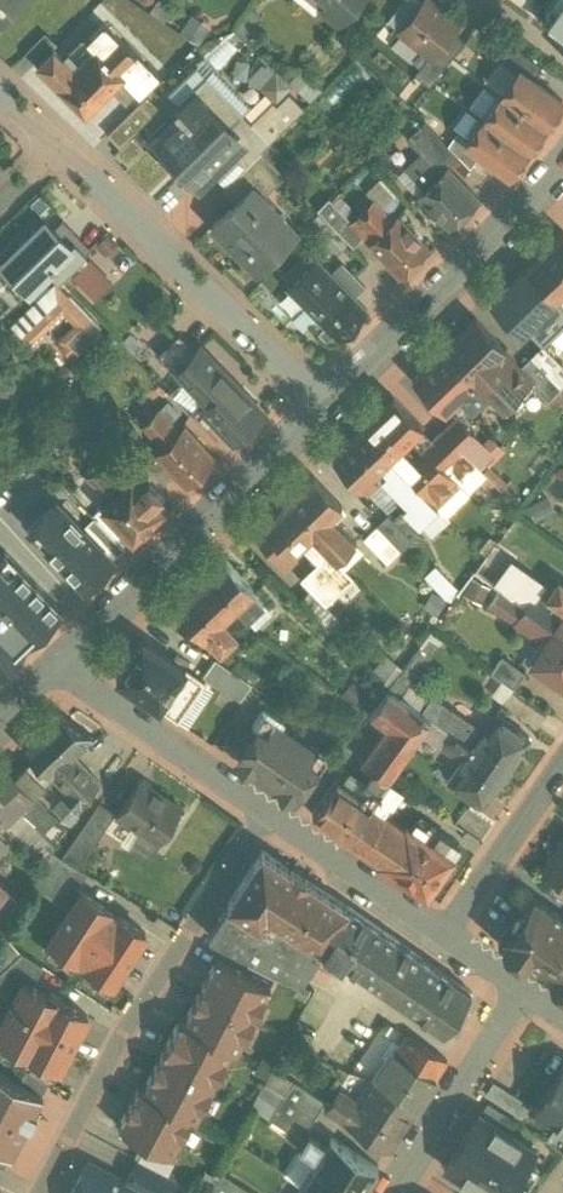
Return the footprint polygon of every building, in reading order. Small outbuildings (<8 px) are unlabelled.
[(339,23),(358,0),(310,0),(339,23)] [(387,21),(400,32),(422,5),(415,0),(405,0),(387,21)] [(428,0),(426,0),(422,5),(400,32),(432,57),(452,32),(458,24),(428,0)] [(550,3),(538,21),(562,39),(561,40),(562,41),(562,13),(550,3)] [(95,48),(73,70),(53,49),(36,65),(57,86),(85,114),(111,88),(125,102),(137,92),(139,94),(158,75),(148,65),(147,66),(105,24),(87,41),(95,48)] [(432,57),(430,59),(443,70),(465,43),(452,32),(432,57)] [(543,68),(511,45),(502,58),(519,71),(520,70),(534,80),(543,68)] [(264,58),(248,76),(277,102),(293,83),(264,58)] [(534,80),(520,70),(519,71),(502,95),(545,127),(562,102),(534,80)] [(206,77),(174,108),(180,114),(158,136),(177,156),(174,159),(199,184),(231,152),(218,139),(243,114),(206,77)] [(545,127),(502,95),(484,119),(527,150),(545,127)] [(140,102),(107,135),(121,148),(153,116),(140,102)] [(243,114),(218,139),(231,152),(245,167),(261,152),(270,142),(243,114)] [(527,150),(484,119),(467,142),(466,144),(480,154),(508,175),(527,150)] [(448,146),(425,123),(407,140),(421,154),(441,174),(447,167),(448,168),(459,157),(448,146)] [(480,154),(466,144),(467,142),(457,135),(448,146),(459,157),(470,169),(480,154)] [(245,167),(235,177),(248,190),(251,187),(263,198),(285,176),(261,152),(245,167)] [(447,167),(441,174),(421,154),(405,170),(425,190),(418,196),(450,229),(480,200),(448,168),(447,167)] [(263,198),(251,187),(248,190),(235,177),(222,189),(235,202),(213,224),(257,269),(295,232),(263,198)] [(352,222),(329,199),(317,211),(353,247),(363,236),(364,235),(352,222)] [(392,221),(374,201),(352,222),(364,235),(363,236),(369,243),(368,244),(400,277),(429,249),(397,216),(392,221)] [(71,246),(45,220),(0,263),(13,277),(22,268),(38,284),(52,270),(53,271),(57,268),(54,265),(57,262),(56,260),(71,246)] [(526,270),(556,300),(562,293),(562,235),(526,270)] [(71,246),(56,260),(57,262),(68,272),(87,254),(75,242),(71,246)] [(90,257),(72,277),(97,300),(115,280),(90,257)] [(335,277),(315,257),(290,282),(310,302),(305,306),(324,325),(318,331),(326,339),(328,340),(332,341),(336,340),(367,310),(355,298),(335,277)] [(365,288),(345,267),(335,277),(355,298),(365,288)] [(526,270),(493,302),(522,332),(541,313),(551,323),(550,324),(562,337),(562,308),(556,300),(526,270)] [(11,325),(32,346),(62,316),(70,325),(59,336),(80,357),(107,330),(57,280),(11,325)] [(506,349),(476,319),(444,350),(488,394),(502,409),(530,381),(502,352),(506,349)] [(201,358),(179,335),(158,355),(182,381),(185,378),(183,376),(201,358)] [(444,350),(414,379),(442,409),(458,394),(472,409),(488,394),(444,350)] [(226,384),(201,358),(183,376),(185,378),(208,402),(201,409),(234,443),(263,414),(230,379),(226,384)] [(561,388),(548,374),(534,387),(548,401),(561,388)] [(395,398),(362,429),(433,502),(455,481),(455,480),(425,449),(412,461),(401,449),(423,427),(395,398)] [(148,406),(135,418),(142,426),(155,413),(148,406)] [(179,430),(159,409),(155,413),(142,426),(162,447),(155,454),(175,475),(187,487),(216,459),(184,425),(179,430)] [(477,439),(456,418),(443,431),(464,452),(477,439)] [(433,502),(362,429),(333,458),(361,487),(363,486),(367,490),(378,480),(374,475),(382,467),(387,473),(382,478),(408,504),(403,508),(420,526),(439,508),(433,502)] [(464,452),(443,431),(425,449),(455,480),(455,481),(465,492),(466,492),(479,480),(485,474),(479,468),(464,452)] [(477,439),(464,452),(479,468),(492,455),(477,439)] [(175,475),(155,454),(144,464),(154,475),(164,485),(175,475)] [(149,479),(141,486),(132,476),(121,487),(99,465),(87,477),(109,499),(101,507),(133,540),(164,510),(155,500),(163,493),(149,479)] [(145,465),(132,476),(141,486),(149,479),(154,475),(145,465)] [(495,484),(485,474),(479,480),(489,490),(495,484)] [(314,476),(283,505),(312,535),(312,534),(331,516),(342,506),(314,476)] [(455,481),(433,502),(439,508),(447,516),(465,498),(465,492),(455,481)] [(94,516),(80,502),(71,512),(86,527),(95,518),(94,516)] [(312,535),(283,505),(263,524),(269,529),(287,549),(292,554),(300,546),(312,535)] [(133,540),(101,507),(96,511),(97,512),(94,516),(95,518),(124,549),(133,540)] [(71,512),(70,511),(56,525),(72,541),(56,556),(85,587),(115,557),(86,527),(71,512)] [(416,538),(391,513),(377,526),(401,552),(416,538)] [(356,543),(331,516),(312,534),(337,560),(356,543)] [(124,549),(95,518),(86,527),(115,557),(124,549)] [(401,552),(377,526),(363,540),(388,565),(401,552)] [(287,549),(269,529),(257,540),(276,560),(287,549)] [(337,560),(312,534),(312,535),(300,546),(317,563),(301,579),(326,606),(354,578),(337,560)] [(254,590),(226,560),(200,585),(229,614),(253,592),(254,590)] [(439,564),(427,573),(447,598),(459,588),(439,564)] [(25,581),(23,583),(3,603),(0,601),(0,618),(26,645),(57,615),(55,612),(55,613),(27,583),(25,581)] [(559,582),(548,597),(557,604),(554,608),(535,594),(525,608),(555,629),(562,635),(562,585),(559,582)] [(229,614),(200,585),(175,609),(204,639),(222,621),(229,614)] [(535,594),(521,585),(511,598),(525,608),(535,594)] [(440,613),(447,596),(434,590),(426,607),(440,613)] [(253,592),(237,607),(248,618),(264,603),(253,592)] [(555,629),(525,608),(515,623),(545,644),(555,629)] [(26,645),(0,618),(0,671),(26,645)] [(237,636),(222,621),(206,637),(221,651),(237,636)] [(555,629),(545,644),(532,663),(562,685),(562,635),(555,629)] [(174,661),(143,640),(117,680),(179,723),(206,683),(187,670),(191,664),(179,655),(174,661)] [(413,656),(388,690),(400,698),(424,665),(413,656)] [(398,668),(386,657),(375,670),(387,681),(398,668)] [(526,674),(502,657),(491,673),(514,690),(515,690),(526,674)] [(252,685),(216,660),(205,676),(241,701),(252,685)] [(375,771),(364,786),(368,789),(362,797),(372,804),(389,779),(421,734),(431,720),(421,713),(400,698),(388,690),(370,714),(388,727),(363,762),(375,771)] [(515,690),(514,690),(503,705),(537,728),(548,713),(515,690)] [(433,696),(421,713),(431,720),(443,703),(433,696)] [(478,728),(443,703),(431,720),(472,748),(479,738),(474,734),(478,728)] [(530,738),(496,715),(479,738),(472,748),(506,772),(530,738)] [(93,739),(59,716),(56,717),(23,749),(33,759),(15,776),(34,795),(52,778),(65,791),(51,804),(71,823),(100,783),(74,756),(93,739)] [(472,748),(431,720),(421,734),(456,758),(459,755),(465,759),(472,748)] [(320,757),(267,721),(239,761),(293,798),(308,776),(321,758),(320,757)] [(506,772),(472,748),(465,759),(449,782),(483,806),(506,772)] [(321,758),(308,776),(320,784),(334,764),(321,755),(320,757),(321,758)] [(0,771),(0,829),(4,824),(30,850),(45,836),(42,832),(20,809),(34,796),(34,795),(15,776),(5,766),(0,771)] [(372,804),(347,840),(380,862),(404,828),(382,812),(390,800),(392,802),(402,788),(389,779),(372,804)] [(362,797),(337,780),(313,816),(347,840),(372,804),(362,797)] [(182,810),(140,782),(117,816),(116,815),(115,817),(132,828),(133,826),(141,831),(160,843),(160,842),(182,810)] [(449,821),(402,788),(392,802),(390,800),(382,812),(404,828),(380,862),(379,862),(426,895),(460,847),(440,834),(449,821)] [(56,818),(34,796),(20,809),(42,832),(56,818)] [(116,815),(100,804),(80,832),(96,843),(115,817),(116,815)] [(160,843),(141,831),(130,848),(150,861),(161,843),(160,842),(160,843)] [(541,870),(562,885),(562,839),(541,870)] [(87,873),(53,852),(45,865),(33,886),(69,910),(70,910),(82,891),(78,889),(87,873)] [(472,993),(348,907),(348,908),(307,881),(307,880),(292,870),(292,871),(263,852),(209,936),(301,982),(322,949),(445,1033),(472,993)] [(0,895),(0,911),(8,920),(18,901),(18,902),(19,902),(6,889),(0,895)] [(110,910),(82,891),(70,910),(69,910),(69,911),(66,916),(66,915),(65,916),(66,917),(60,926),(59,925),(59,927),(50,941),(58,946),(60,956),(70,954),(78,959),(78,958),(86,964),(86,965),(94,970),(96,980),(106,978),(114,983),(123,969),(124,968),(124,967),(130,959),(131,958),(130,958),(133,953),(134,953),(134,952),(146,933),(118,915),(117,917),(109,912),(110,910)] [(534,898),(502,944),(503,950),(522,963),(528,962),(549,977),(550,983),(562,992),(562,918),(534,898)] [(5,937),(8,920),(0,911),(0,938),(5,937)] [(0,974),(0,996),(13,1003),(24,982),(33,987),(43,967),(22,953),(0,974)] [(185,1022),(233,1049),(237,1052),(246,1034),(243,1032),(250,1018),(254,1020),(258,1012),(254,1010),(261,996),(265,998),(271,987),(218,959),(185,1022)] [(51,994),(49,996),(33,987),(24,982),(13,1003),(8,1012),(5,1013),(0,1022),(0,1023),(1,1026),(0,1028),(0,1037),(21,1048),(20,1050),(34,1057),(35,1055),(61,1068),(65,1059),(69,1058),(74,1049),(73,1046),(88,1016),(63,1003),(64,1001),(51,994)] [(144,1090),(188,1116),(196,1120),(204,1105),(200,1103),(207,1089),(211,1091),(219,1076),(215,1074),(222,1060),(226,1062),(233,1049),(185,1022),(181,1019),(144,1090)] [(436,1078),(395,1052),(376,1080),(417,1108),(436,1078)] [(50,1082),(27,1070),(20,1084),(43,1096),(50,1082)] [(534,1111),(562,1131),(562,1070),(534,1111)] [(0,1074),(0,1150),(12,1156),(28,1125),(31,1127),(37,1115),(35,1113),(43,1096),(20,1084),(0,1074)] [(417,1108),(376,1080),(374,1079),(358,1104),(340,1093),(328,1111),(390,1151),(417,1108)] [(327,1103),(294,1083),(284,1098),(317,1119),(327,1103)] [(530,1106),(494,1083),(486,1095),(522,1118),(530,1106)] [(188,1116),(144,1090),(140,1088),(119,1128),(172,1156),(184,1133),(180,1131),(188,1116)] [(317,1119),(284,1098),(275,1112),(307,1133),(317,1119)] [(505,1114),(489,1104),(482,1114),(498,1125),(505,1114)] [(480,1113),(444,1168),(483,1192),(507,1192),(536,1149),(498,1125),(482,1114),(480,1113)] [(331,1135),(300,1184),(315,1192),(362,1192),(379,1166),(331,1135)] [(4,1170),(12,1156),(0,1150),(0,1168),(4,1170)] [(138,1160),(126,1184),(142,1192),(170,1192),(177,1180),(138,1160)] [(87,1164),(72,1192),(142,1192),(126,1184),(87,1164)] [(217,1170),(206,1191),(211,1192),(253,1192),(217,1170)]
